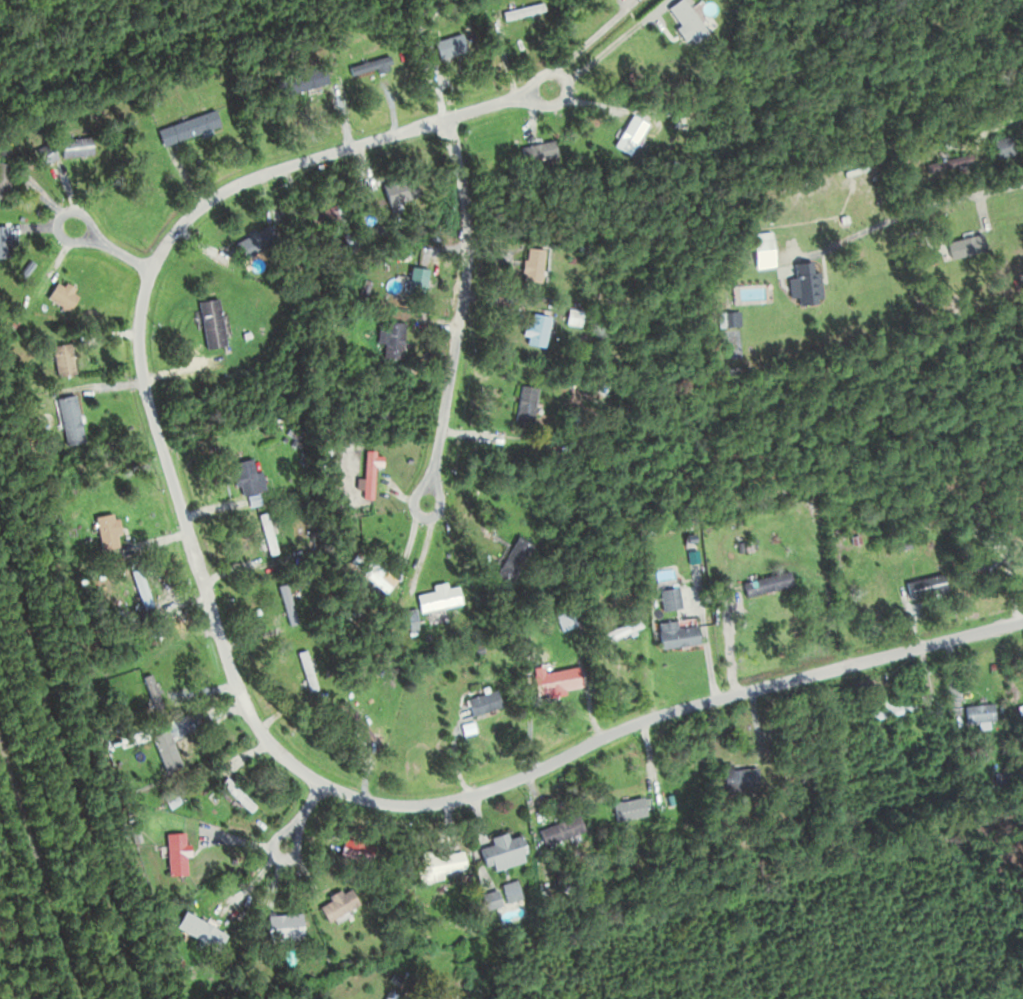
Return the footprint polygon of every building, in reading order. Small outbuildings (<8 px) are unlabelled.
[(683,43),(701,33),(682,0),(674,0),(662,6),(683,43)] [(498,11),(500,21),(540,10),(538,1),(498,11)] [(461,51),(458,34),(429,40),(432,57),(461,51)] [(344,65),(347,77),(389,68),(387,55),(344,65)] [(279,96),(324,81),(318,64),(273,79),(279,96)] [(217,125),(211,108),(152,129),(158,146),(217,125)] [(650,122),(643,117),(618,150),(625,155),(650,122)] [(53,140),(53,143),(37,145),(40,161),(91,153),(88,134),(53,140)] [(520,165),(555,155),(550,138),(515,148),(520,165)] [(971,160),(969,152),(923,164),(925,172),(971,160)] [(8,165),(0,163),(0,200),(8,165)] [(380,205),(416,197),(412,178),(376,186),(380,205)] [(983,248),(978,232),(942,244),(947,260),(983,248)] [(539,248),(518,248),(518,284),(539,284),(539,248)] [(783,263),(788,303),(817,299),(812,259),(783,263)] [(420,287),(420,269),(405,269),(405,287),(420,287)] [(53,311),(75,304),(67,279),(44,286),(53,311)] [(214,298),(193,300),(199,348),(220,346),(214,298)] [(715,310),(715,326),(736,326),(736,310),(715,310)] [(545,316),(526,312),(519,343),(539,347),(545,316)] [(377,357),(397,359),(400,323),(381,321),(377,357)] [(52,375),(72,372),(67,341),(48,345),(52,375)] [(509,422),(529,425),(534,387),(514,384),(509,422)] [(51,397),(61,445),(81,441),(71,393),(51,397)] [(225,461),(231,495),(258,491),(252,457),(225,461)] [(274,552),(261,511),(251,515),(265,555),(274,552)] [(100,552),(119,544),(106,512),(86,520),(100,552)] [(488,577),(505,587),(530,546),(513,536),(488,577)] [(701,584),(701,544),(689,544),(689,584),(701,584)] [(149,607),(135,567),(124,571),(139,611),(149,607)] [(742,597),(789,586),(786,571),(739,581),(742,597)] [(901,582),(904,600),(945,592),(941,574),(901,582)] [(429,591),(410,595),(414,612),(455,603),(450,578),(427,583),(429,591)] [(291,620),(282,586),(273,588),(282,622),(291,620)] [(658,612),(677,608),(673,587),(655,591),(658,612)] [(565,607),(550,615),(560,632),(574,624),(565,607)] [(399,612),(401,632),(411,631),(408,611),(399,612)] [(638,628),(634,618),(595,635),(600,645),(638,628)] [(653,625),(656,648),(696,644),(693,620),(653,625)] [(302,692),(314,689),(304,648),(293,651),(302,692)] [(532,695),(578,687),(575,666),(540,673),(539,666),(527,668),(532,695)] [(147,673),(137,677),(151,717),(161,714),(147,673)] [(461,699),(467,716),(498,707),(492,689),(461,699)] [(904,715),(903,712),(913,710),(911,701),(889,706),(887,698),(876,700),(878,708),(863,711),(866,722),(904,715)] [(349,714),(343,700),(333,705),(339,718),(349,714)] [(1013,705),(1015,715),(1022,713),(1022,703),(1013,705)] [(992,721),(992,704),(962,704),(962,721),(992,721)] [(178,766),(163,730),(144,738),(159,774),(178,766)] [(756,786),(754,768),(720,770),(721,788),(756,786)] [(176,803),(169,787),(157,793),(165,808),(176,803)] [(608,803),(612,823),(644,816),(639,796),(608,803)] [(533,829),(539,847),(581,833),(575,815),(533,829)] [(488,872),(524,861),(516,835),(503,839),(501,832),(485,837),(487,845),(472,849),(478,867),(486,865),(488,872)] [(183,833),(161,833),(161,870),(183,870),(183,833)] [(368,846),(340,837),(334,855),(363,864),(368,846)] [(416,884),(438,881),(437,873),(460,870),(458,853),(412,859),(416,884)] [(497,886),(502,903),(518,897),(512,881),(497,886)] [(322,921),(355,907),(346,888),(313,903),(322,921)] [(497,906),(494,892),(478,895),(481,909),(497,906)] [(214,951),(222,935),(177,912),(169,928),(214,951)] [(260,915),(261,941),(300,940),(299,914),(260,915)]
